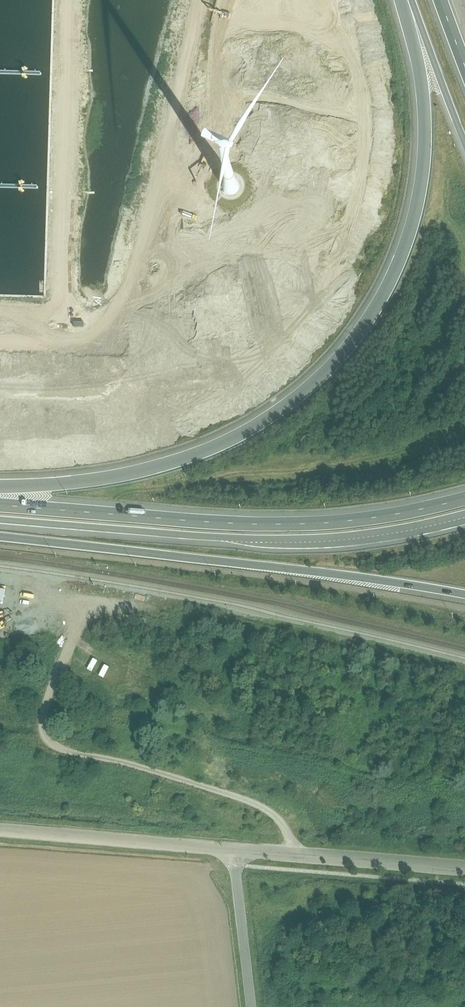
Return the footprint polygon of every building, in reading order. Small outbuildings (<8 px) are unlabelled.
[(192,148),(180,148),(180,166),(193,166),(192,148)] [(436,506),(459,501),(457,495),(434,500),(436,506)]
